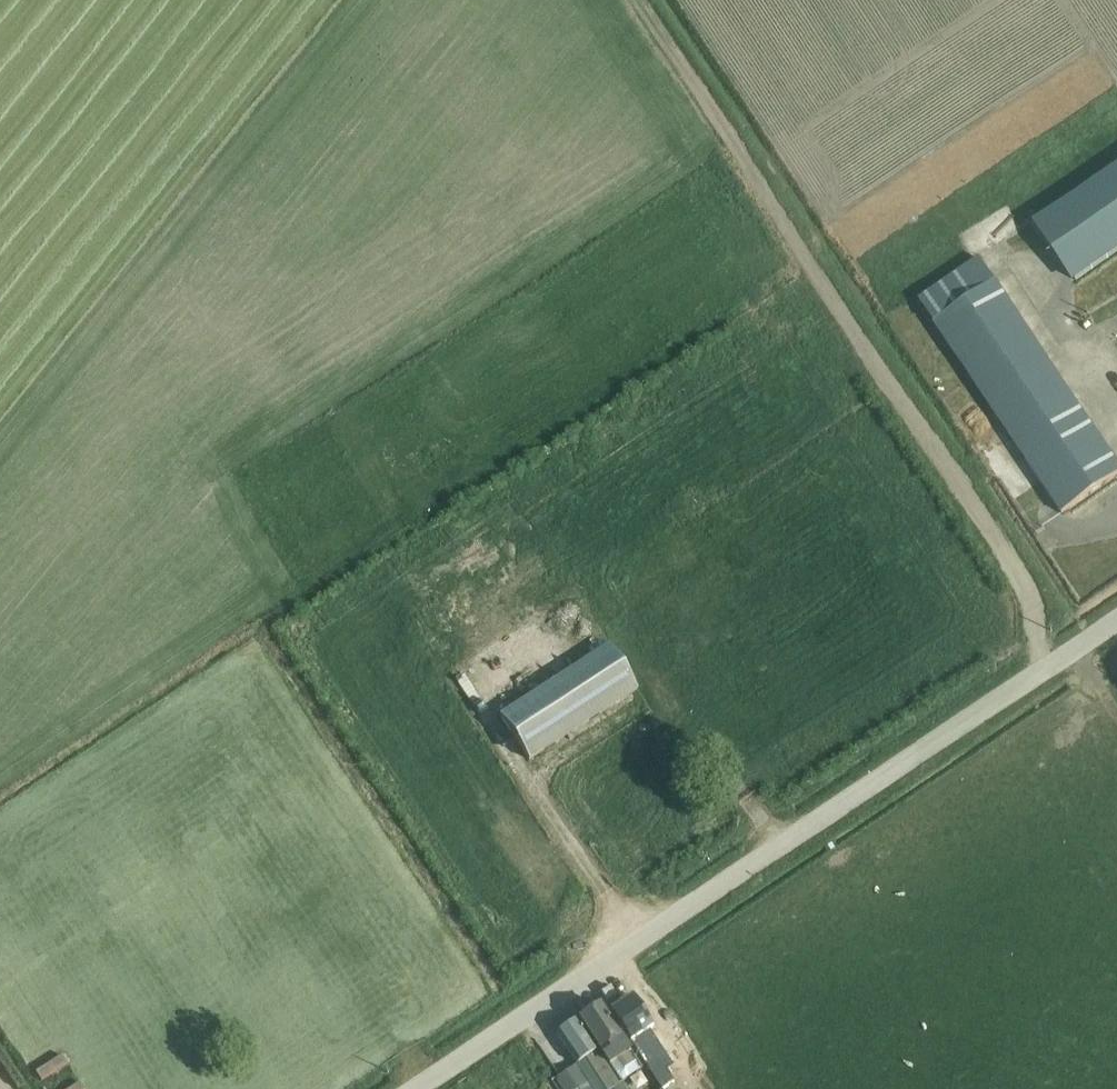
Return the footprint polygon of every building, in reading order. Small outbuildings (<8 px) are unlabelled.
[(1034,224),(1074,284),(1116,254),(1116,168),(1034,224)] [(918,300),(1062,514),(1116,476),(1116,463),(979,260),(918,300)] [(609,646),(499,715),(529,762),(639,692),(609,646)] [(610,1013),(660,1088),(664,1088),(674,1082),(647,1043),(642,1036),(652,1030),(632,999),(610,1013)] [(600,1005),(577,1020),(617,1077),(623,1085),(642,1070),(630,1053),(631,1052),(600,1005)] [(556,1034),(576,1065),(592,1088),(624,1088),(620,1084),(619,1085),(597,1052),(574,1022),(556,1034)] [(26,1071),(31,1081),(59,1066),(54,1056),(26,1071)] [(555,1080),(561,1088),(590,1088),(576,1067),(561,1077),(555,1080)] [(71,1079),(53,1088),(77,1088),(71,1079)]
